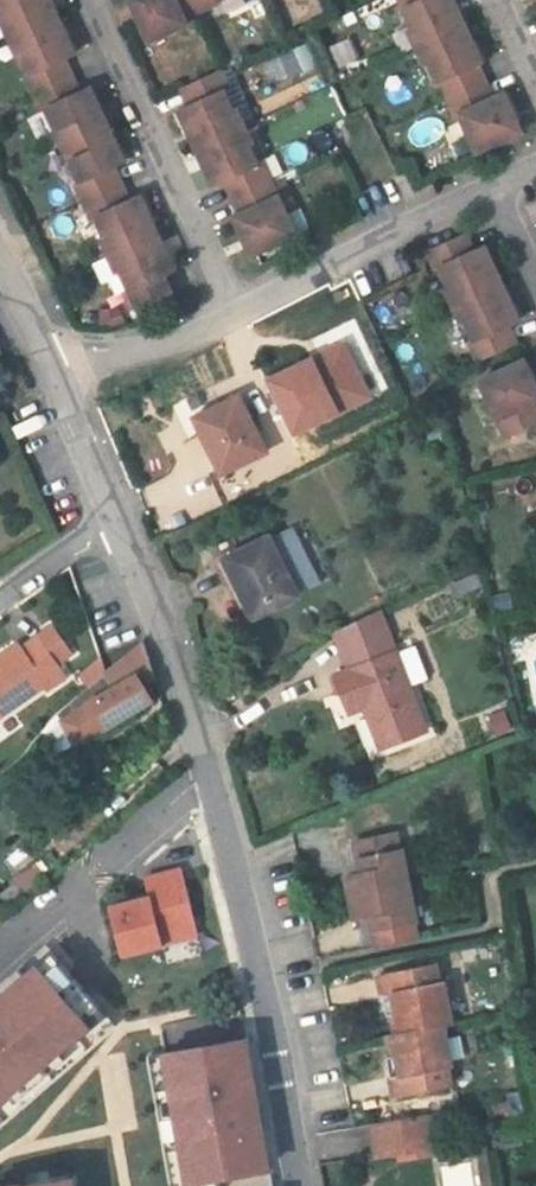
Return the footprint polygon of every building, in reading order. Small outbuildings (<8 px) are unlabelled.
[(7,22),(3,24),(10,39),(55,19),(45,0),(0,0),(0,7),(7,22)] [(202,10),(197,0),(136,0),(131,2),(147,36),(149,42),(166,34),(188,24),(185,19),(202,10)] [(202,10),(220,2),(219,0),(197,0),(202,10)] [(418,48),(462,28),(452,8),(457,6),(454,0),(400,0),(415,31),(411,33),(418,48)] [(26,76),(34,94),(73,77),(65,59),(76,54),(68,37),(63,39),(55,19),(10,39),(18,55),(21,54),(31,74),(26,76)] [(440,84),(448,101),(487,83),(478,66),(483,64),(475,47),(471,48),(462,28),(418,48),(425,64),(429,62),(439,84),(440,84)] [(193,128),(202,149),(247,128),(240,113),(236,115),(226,94),(231,92),(222,73),(184,91),(191,108),(181,113),(189,130),(193,128)] [(81,93),(73,77),(34,94),(42,112),(47,110),(56,130),(62,128),(69,144),(104,128),(95,108),(99,106),(91,88),(81,93)] [(478,154),(483,151),(518,135),(508,114),(513,112),(505,95),(494,100),(487,83),(448,101),(457,119),(461,116),(471,137),(478,154)] [(60,148),(69,144),(62,128),(56,130),(53,132),(60,148)] [(113,147),(104,128),(69,144),(76,159),(71,162),(80,182),(76,184),(84,202),(122,185),(114,168),(125,163),(117,145),(113,147)] [(226,182),(234,199),(272,182),(264,163),(259,165),(250,145),(254,143),(247,128),(202,149),(211,168),(207,170),(215,187),(226,182)] [(67,163),(76,159),(69,144),(60,148),(67,163)] [(243,237),(248,235),(257,254),(292,238),(297,235),(289,219),(272,182),(234,199),(241,216),(236,219),(243,237)] [(130,201),(122,185),(84,202),(92,221),(97,218),(106,239),(103,240),(110,256),(154,236),(144,216),(149,214),(141,197),(130,201)] [(467,235),(429,252),(437,271),(442,269),(451,289),(448,291),(455,307),(498,286),(490,266),(494,264),(486,247),(475,252),(467,235)] [(125,292),(133,311),(172,293),(164,276),(175,271),(167,253),(163,255),(154,236),(110,256),(117,272),(121,270),(130,290),(125,292)] [(475,340),(470,342),(478,361),(517,343),(509,326),(520,322),(512,304),(507,306),(498,286),(455,307),(461,322),(465,319),(475,340)] [(480,382),(488,398),(506,437),(535,423),(535,386),(534,382),(530,384),(520,363),(486,380),(480,382)] [(364,428),(347,394),(336,399),(354,434),(364,428)] [(266,453),(239,397),(195,418),(211,452),(209,453),(219,476),(266,453)] [(299,596),(269,538),(218,563),(237,600),(244,597),(255,619),(299,596)] [(351,713),(366,708),(383,749),(427,731),(409,686),(396,654),(379,612),(336,632),(351,672),(336,677),(351,713)] [(45,685),(48,689),(65,677),(56,665),(73,653),(54,627),(21,650),(19,646),(0,659),(0,717),(45,685)] [(102,728),(103,731),(154,700),(145,685),(156,680),(143,643),(107,672),(104,674),(115,688),(110,691),(106,683),(90,693),(94,700),(62,722),(58,717),(44,732),(56,753),(60,754),(76,745),(79,743),(87,743),(97,737),(99,730),(102,728)] [(412,647),(396,654),(409,686),(425,680),(412,647)] [(403,851),(399,852),(396,834),(354,843),(361,874),(347,877),(351,898),(410,886),(403,851)] [(150,894),(108,905),(120,950),(199,930),(185,871),(147,880),(150,894)] [(3,910),(24,894),(16,884),(0,896),(0,921),(7,915),(3,910)] [(414,921),(418,921),(410,886),(351,898),(356,919),(370,916),(376,947),(418,938),(414,921)] [(0,990),(0,1118),(120,1017),(57,943),(0,990)] [(397,1013),(391,1014),(396,1036),(444,1025),(452,1024),(444,983),(440,984),(436,965),(379,977),(383,997),(393,995),(397,1013)] [(397,1013),(393,995),(383,997),(386,1015),(391,1014),(397,1013)] [(402,1076),(391,1078),(395,1098),(452,1086),(448,1067),(452,1067),(444,1025),(396,1036),(387,1038),(391,1059),(397,1057),(402,1076)] [(159,1059),(183,1185),(276,1185),(249,1043),(159,1059)] [(387,1060),(391,1078),(402,1076),(397,1057),(391,1059),(387,1060)] [(430,1115),(409,1118),(415,1150),(416,1157),(437,1154),(430,1115)] [(370,1125),(375,1157),(415,1150),(409,1118),(370,1125)] [(519,1129),(493,1134),(496,1148),(521,1144),(519,1129)] [(16,1185),(92,1185),(90,1175),(16,1185)]
